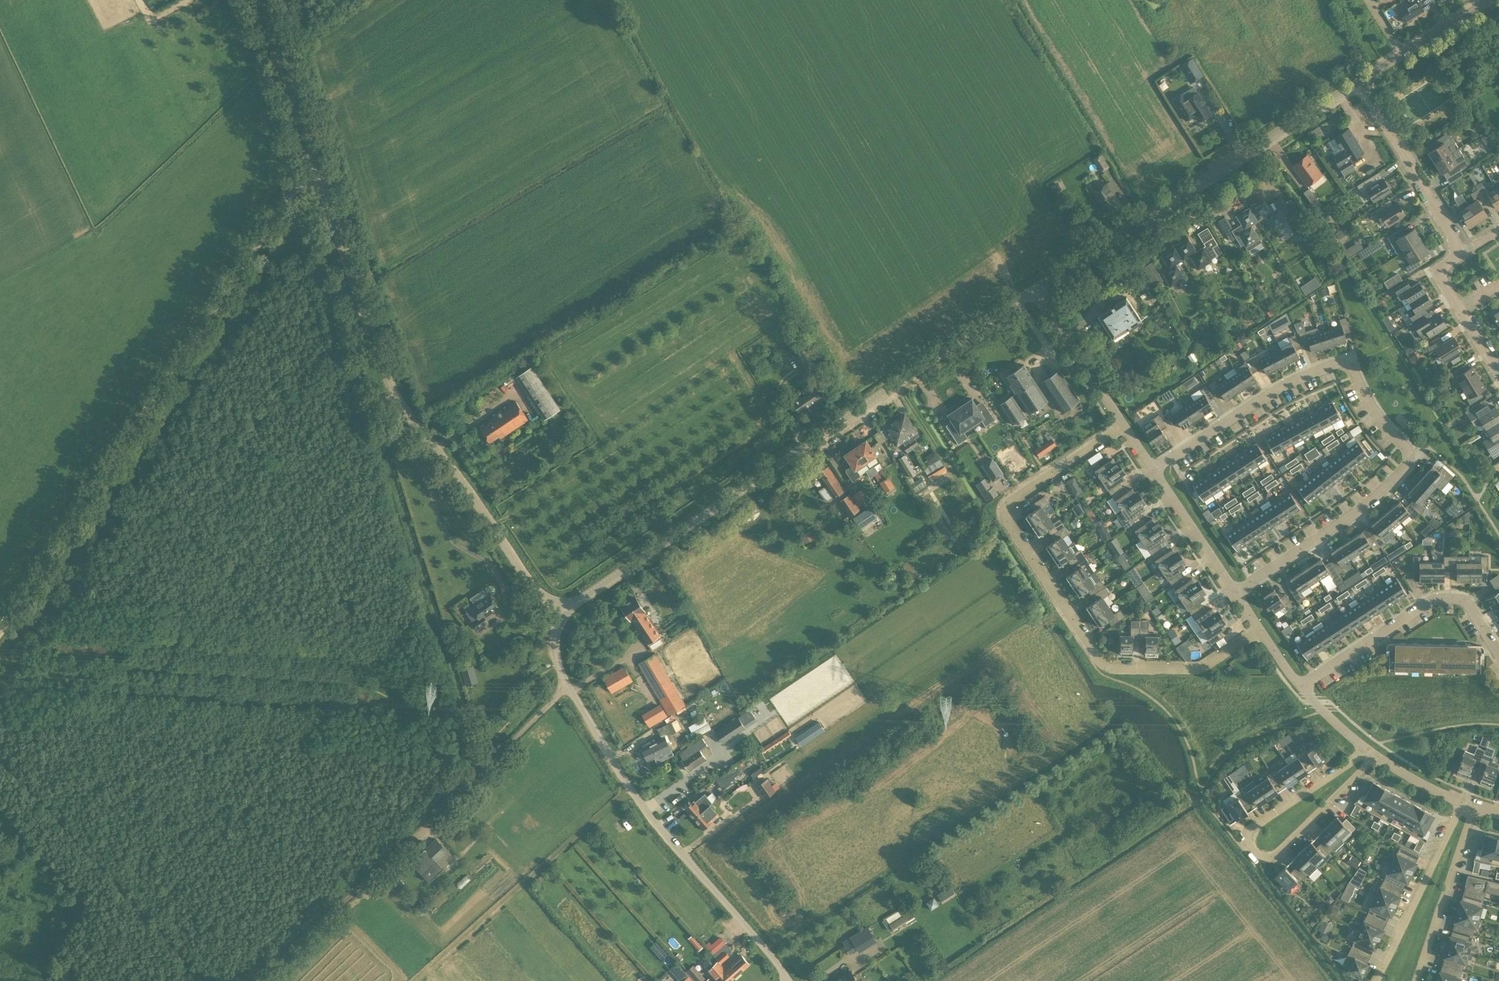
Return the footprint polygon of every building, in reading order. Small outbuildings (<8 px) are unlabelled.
[(1096,0),(1088,7),(1100,22),(1108,16),(1096,0)] [(1096,0),(1108,16),(1118,8),(1111,0),(1096,0)] [(1430,7),(1427,2),(1430,0),(1409,0),(1411,2),(1398,10),(1406,22),(1407,21),(1409,22),(1412,21),(1412,18),(1430,7)] [(1204,75),(1193,58),(1180,66),(1190,83),(1204,75)] [(1183,93),(1173,99),(1185,119),(1195,114),(1199,120),(1210,113),(1197,93),(1196,92),(1193,86),(1183,93)] [(1335,154),(1332,156),(1334,158),(1341,170),(1344,175),(1355,168),(1350,160),(1364,152),(1349,128),(1334,137),(1334,138),(1342,150),(1335,154)] [(1429,153),(1435,163),(1451,153),(1447,147),(1455,142),(1448,132),(1432,142),(1436,148),(1429,153)] [(1486,132),(1480,136),(1483,140),(1484,140),(1489,137),(1486,132)] [(1092,159),(1100,173),(1110,167),(1101,153),(1092,159)] [(1454,158),(1451,153),(1435,163),(1441,173),(1446,170),(1449,176),(1468,164),(1462,153),(1454,158)] [(1292,166),(1307,186),(1322,174),(1307,155),(1292,166)] [(1334,158),(1327,162),(1334,174),(1341,170),(1334,158)] [(1374,170),(1371,165),(1365,169),(1368,173),(1374,170)] [(1368,179),(1358,186),(1363,195),(1368,192),(1374,202),(1391,192),(1382,178),(1371,185),(1368,179)] [(1111,180),(1091,193),(1103,211),(1119,200),(1114,192),(1117,190),(1111,180)] [(1057,182),(1051,186),(1055,193),(1061,189),(1057,182)] [(1478,189),(1484,199),(1489,197),(1497,209),(1498,208),(1498,192),(1496,188),(1490,193),(1485,185),(1478,189)] [(1312,203),(1317,199),(1309,188),(1303,192),(1312,203)] [(1475,202),(1469,206),(1478,221),(1487,215),(1479,202),(1484,199),(1478,189),(1470,194),(1475,202)] [(1263,198),(1248,208),(1257,221),(1265,216),(1273,230),(1287,222),(1282,214),(1289,210),(1293,218),(1299,214),(1290,199),(1284,203),(1281,197),(1274,201),(1278,207),(1271,211),(1268,205),(1263,198)] [(1469,227),(1478,221),(1469,206),(1464,198),(1457,203),(1457,202),(1450,207),(1456,217),(1461,214),(1469,227)] [(1382,206),(1370,213),(1373,219),(1380,214),(1388,227),(1399,220),(1398,218),(1404,214),(1397,202),(1393,204),(1384,210),(1382,206)] [(1225,218),(1219,221),(1221,224),(1224,229),(1231,240),(1236,237),(1241,246),(1244,244),(1248,250),(1261,241),(1251,225),(1257,221),(1248,208),(1236,215),(1242,225),(1233,231),(1225,218)] [(1327,225),(1332,233),(1336,230),(1331,222),(1327,225)] [(1187,238),(1174,246),(1183,261),(1189,257),(1197,270),(1212,261),(1211,259),(1218,255),(1213,247),(1217,244),(1207,227),(1197,233),(1205,245),(1195,251),(1187,238)] [(1398,230),(1387,236),(1398,254),(1403,251),(1403,252),(1422,241),(1414,228),(1406,234),(1401,236),(1398,230)] [(1340,238),(1345,234),(1342,229),(1336,232),(1340,238)] [(1379,239),(1374,242),(1377,248),(1383,245),(1379,239)] [(1416,260),(1429,252),(1422,241),(1403,252),(1411,263),(1405,266),(1409,272),(1420,265),(1416,260)] [(1176,265),(1183,261),(1174,246),(1159,255),(1167,268),(1160,272),(1169,287),(1184,278),(1176,265)] [(1367,255),(1363,249),(1358,252),(1361,258),(1367,255)] [(1154,286),(1163,281),(1152,262),(1142,268),(1154,286)] [(1402,279),(1398,273),(1384,282),(1388,288),(1402,279)] [(1409,302),(1425,292),(1418,282),(1411,286),(1408,281),(1393,290),(1400,301),(1406,297),(1409,302)] [(1311,291),(1306,283),(1301,287),(1306,294),(1311,291)] [(1318,290),(1320,297),(1327,294),(1325,288),(1318,290)] [(1431,303),(1425,292),(1409,302),(1412,307),(1407,311),(1413,321),(1427,312),(1424,307),(1431,303)] [(1141,319),(1134,308),(1127,297),(1099,315),(1113,337),(1141,319)] [(1080,312),(1070,319),(1077,330),(1087,323),(1080,312)] [(1286,313),(1278,318),(1283,327),(1290,322),(1286,313)] [(1423,340),(1430,336),(1446,326),(1439,314),(1428,321),(1425,316),(1413,324),(1423,340)] [(1330,328),(1335,344),(1347,340),(1344,333),(1350,331),(1346,317),(1339,319),(1341,325),(1330,328)] [(1299,332),(1305,330),(1303,324),(1295,327),(1297,333),(1299,332)] [(1305,330),(1299,332),(1303,346),(1309,344),(1312,352),(1323,348),(1318,332),(1317,327),(1305,331),(1305,330)] [(1401,337),(1409,334),(1406,327),(1398,331),(1401,337)] [(1330,328),(1318,332),(1323,348),(1335,344),(1330,328)] [(1281,348),(1288,363),(1299,357),(1296,350),(1301,347),(1301,346),(1295,334),(1289,337),(1291,342),(1281,348)] [(1438,354),(1443,361),(1461,350),(1453,337),(1442,344),(1439,338),(1426,346),(1433,357),(1438,354)] [(1417,348),(1411,339),(1403,345),(1408,353),(1417,348)] [(800,343),(790,349),(806,373),(816,366),(800,343)] [(1281,348),(1270,353),(1278,368),(1288,363),(1281,348)] [(1257,354),(1250,357),(1257,370),(1263,367),(1267,374),(1278,368),(1270,353),(1259,359),(1257,354)] [(1421,362),(1415,353),(1409,358),(1414,366),(1421,362)] [(1245,363),(1235,369),(1237,373),(1246,387),(1257,380),(1252,373),(1257,370),(1250,357),(1245,360),(1244,361),(1245,363)] [(999,404),(1012,424),(1048,400),(1024,364),(1005,377),(1015,393),(999,404)] [(517,376),(545,418),(560,408),(532,365),(517,376)] [(1463,387),(1478,378),(1472,367),(1467,370),(1464,365),(1450,373),(1454,378),(1456,377),(1463,387)] [(1062,411),(1079,400),(1059,370),(1042,381),(1062,411)] [(1237,373),(1227,379),(1236,393),(1246,387),(1237,373)] [(818,380),(824,389),(818,393),(815,388),(812,390),(808,385),(802,390),(805,395),(793,403),(799,412),(820,398),(821,400),(833,392),(823,377),(818,380)] [(1484,389),(1478,378),(1463,387),(1469,398),(1467,400),(1470,404),(1483,396),(1480,391),(1484,389)] [(1226,400),(1236,393),(1227,379),(1217,386),(1214,381),(1208,384),(1216,397),(1221,393),(1226,400)] [(1188,380),(1183,383),(1187,389),(1192,385),(1188,380)] [(1194,401),(1203,415),(1214,408),(1209,401),(1214,398),(1206,386),(1201,389),(1204,394),(1194,401)] [(960,406),(972,425),(981,419),(985,426),(995,419),(984,403),(977,407),(971,398),(969,400),(968,399),(967,399),(962,402),(962,403),(962,404),(960,406)] [(490,441),(499,435),(501,437),(528,418),(516,400),(489,418),(490,420),(480,427),(490,441)] [(1322,406),(1331,422),(1340,417),(1341,419),(1342,419),(1332,400),(1328,403),(1329,404),(1323,407),(1323,406),(1322,406)] [(1194,401),(1184,407),(1193,421),(1203,415),(1194,401)] [(1468,414),(1475,426),(1481,422),(1486,430),(1498,422),(1498,412),(1495,407),(1491,409),(1488,411),(1483,404),(1479,407),(1468,414)] [(963,431),(972,425),(960,406),(957,408),(956,407),(955,407),(950,410),(950,411),(950,412),(947,414),(954,423),(947,428),(958,444),(967,437),(963,431)] [(1313,411),(1322,427),(1331,422),(1322,406),(1318,408),(1319,409),(1314,412),(1313,411)] [(1183,428),(1193,421),(1184,407),(1174,414),(1171,409),(1165,413),(1173,425),(1178,421),(1183,428)] [(1303,416),(1312,433),(1322,427),(1313,411),(1309,413),(1310,415),(1304,417),(1303,416)] [(904,414),(895,420),(914,448),(919,444),(914,438),(919,435),(917,432),(904,414)] [(1154,441),(1157,445),(1167,438),(1161,430),(1167,426),(1159,414),(1143,424),(1149,434),(1146,435),(1151,443),(1154,441)] [(1294,421),(1303,438),(1312,433),(1303,416),(1299,418),(1300,420),(1295,423),(1294,421)] [(895,420),(884,427),(891,437),(896,445),(901,442),(903,441),(905,444),(903,445),(907,452),(913,449),(914,448),(895,420)] [(1285,426),(1284,426),(1293,443),(1303,438),(1294,421),(1290,423),(1291,425),(1285,428),(1285,426)] [(1481,433),(1485,440),(1483,441),(1491,454),(1498,449),(1498,422),(1486,430),(1481,433)] [(1275,431),(1275,432),(1284,448),(1293,443),(1284,426),(1280,428),(1281,430),(1276,433),(1275,431)] [(885,438),(880,430),(873,434),(880,444),(885,441),(884,439),(885,438)] [(1274,453),(1284,448),(1275,432),(1271,434),(1272,435),(1266,438),(1265,437),(1274,455),(1275,455),(1274,453)] [(1017,446),(1008,433),(1002,437),(1011,450),(1017,446)] [(1034,450),(1036,452),(1039,456),(1056,445),(1052,438),(1034,450)] [(858,445),(856,446),(867,462),(867,463),(877,456),(881,461),(888,457),(884,451),(881,452),(876,443),(871,447),(866,439),(864,440),(864,439),(862,439),(857,442),(857,444),(858,445)] [(1357,442),(1349,448),(1360,463),(1361,463),(1360,461),(1365,458),(1366,459),(1369,456),(1357,440),(1356,440),(1357,442)] [(1247,449),(1257,464),(1266,458),(1267,460),(1268,460),(1256,442),(1252,445),(1253,446),(1248,450),(1247,448),(1247,449)] [(914,448),(913,449),(917,454),(923,450),(919,444),(914,448)] [(857,469),(867,462),(856,446),(854,447),(854,446),(852,446),(847,449),(847,450),(848,451),(846,453),(853,463),(846,468),(846,471),(853,481),(861,476),(857,469)] [(1349,448),(1340,455),(1352,470),(1351,468),(1356,464),(1357,466),(1360,463),(1349,448)] [(1238,454),(1248,470),(1257,464),(1247,449),(1243,451),(1244,452),(1239,456),(1238,454)] [(911,477),(924,468),(920,463),(913,468),(904,454),(898,457),(911,477)] [(1229,460),(1239,476),(1248,470),(1238,454),(1234,457),(1235,458),(1230,462),(1229,460)] [(1340,455),(1332,462),(1343,477),(1344,476),(1343,475),(1348,471),(1349,472),(1352,470),(1340,455)] [(1091,465),(1101,480),(1119,468),(1112,458),(1106,462),(1103,457),(1091,465)] [(983,465),(993,481),(1002,475),(992,459),(983,465)] [(939,460),(925,468),(931,479),(946,470),(939,460)] [(1220,466),(1230,482),(1239,476),(1229,460),(1225,463),(1226,464),(1221,467),(1220,466)] [(1332,462),(1323,468),(1335,483),(1334,481),(1339,478),(1340,479),(1343,477),(1332,462)] [(1432,465),(1424,475),(1436,486),(1441,490),(1448,481),(1453,476),(1453,475),(1442,466),(1438,471),(1432,465)] [(844,490),(837,479),(828,466),(817,473),(826,486),(819,491),(827,502),(844,490)] [(1211,472),(1221,488),(1230,482),(1220,466),(1216,469),(1217,470),(1212,473),(1211,472)] [(1119,468),(1101,480),(1108,490),(1111,495),(1123,487),(1120,482),(1125,478),(1119,468)] [(1323,468),(1315,475),(1326,490),(1327,490),(1326,488),(1331,484),(1332,486),(1335,483),(1323,468)] [(870,469),(866,471),(870,477),(874,475),(870,469)] [(1202,478),(1212,494),(1221,488),(1211,472),(1207,474),(1208,476),(1203,479),(1202,478)] [(1315,475),(1306,482),(1318,497),(1318,496),(1317,495),(1322,491),(1323,492),(1326,490),(1315,475)] [(1424,475),(1416,484),(1429,495),(1436,486),(1424,475)] [(1073,478),(1068,482),(1077,494),(1082,491),(1073,478)] [(1203,500),(1212,494),(1202,478),(1198,480),(1199,482),(1196,484),(1194,485),(1193,484),(1192,484),(1204,501),(1203,500)] [(883,479),(879,482),(887,493),(891,490),(883,479)] [(1315,499),(1318,497),(1306,482),(1298,488),(1297,487),(1309,503),(1310,503),(1309,502),(1314,498),(1315,499)] [(1414,498),(1410,503),(1420,513),(1425,508),(1421,504),(1429,495),(1416,484),(1408,493),(1414,498)] [(981,493),(985,500),(995,494),(991,486),(981,493)] [(1123,487),(1111,495),(1115,499),(1121,509),(1139,498),(1132,488),(1126,492),(1123,487)] [(858,492),(852,496),(858,505),(864,501),(858,492)] [(1290,494),(1281,499),(1291,515),(1292,515),(1291,513),(1296,510),(1297,511),(1301,509),(1290,492),(1289,492),(1290,494)] [(849,494),(839,501),(849,517),(860,509),(849,494)] [(1028,527),(1029,528),(1048,515),(1042,507),(1049,503),(1044,495),(1032,503),(1036,509),(1025,516),(1026,517),(1025,518),(1026,520),(1026,523),(1027,525),(1028,527)] [(1139,498),(1121,509),(1115,514),(1125,529),(1131,524),(1143,517),(1140,512),(1145,508),(1139,498)] [(1281,499),(1272,505),(1282,521),(1283,521),(1282,519),(1287,516),(1288,517),(1291,515),(1281,499)] [(1400,501),(1390,509),(1401,522),(1410,514),(1414,518),(1420,513),(1410,503),(1405,507),(1400,501)] [(1453,518),(1464,511),(1453,501),(1446,510),(1453,518)] [(1272,505),(1263,511),(1273,527),(1274,527),(1273,525),(1278,522),(1279,523),(1282,521),(1272,505)] [(869,507),(854,518),(861,528),(876,517),(869,507)] [(1218,507),(1211,512),(1214,517),(1215,516),(1219,514),(1222,512),(1218,507)] [(935,509),(929,513),(945,539),(951,535),(935,509)] [(1390,509),(1381,516),(1392,529),(1401,522),(1390,509)] [(1263,511),(1254,517),(1264,533),(1265,533),(1264,531),(1269,528),(1270,529),(1273,527),(1263,511)] [(1469,521),(1469,512),(1460,517),(1460,521),(1469,521)] [(1053,523),(1048,515),(1029,528),(1030,529),(1031,530),(1033,532),(1034,534),(1036,535),(1038,534),(1039,536),(1049,528),(1053,534),(1065,526),(1060,518),(1053,523)] [(1376,530),(1372,534),(1380,546),(1386,541),(1382,537),(1392,529),(1381,516),(1371,524),(1376,530)] [(1143,517),(1131,524),(1135,529),(1141,539),(1159,528),(1152,518),(1146,522),(1143,517)] [(1254,517),(1245,523),(1255,539),(1256,538),(1255,537),(1260,534),(1261,535),(1264,533),(1254,517)] [(1436,529),(1440,524),(1436,520),(1431,524),(1436,529)] [(1105,523),(1099,526),(1106,540),(1112,536),(1105,523)] [(1245,523),(1236,529),(1246,545),(1247,544),(1246,543),(1251,540),(1252,541),(1255,539),(1245,523)] [(1433,528),(1429,523),(1425,527),(1429,532),(1433,528)] [(1070,533),(1065,526),(1053,534),(1056,539),(1046,546),(1047,547),(1045,548),(1046,551),(1046,553),(1047,555),(1049,557),(1049,558),(1068,545),(1063,537),(1070,533)] [(1159,528),(1141,539),(1148,549),(1151,554),(1163,547),(1160,542),(1165,538),(1159,528)] [(1243,547),(1246,545),(1236,529),(1227,535),(1226,533),(1226,534),(1237,551),(1237,550),(1236,549),(1242,545),(1243,547)] [(809,531),(800,536),(805,543),(814,538),(809,531)] [(1362,531),(1351,538),(1361,552),(1371,545),(1374,550),(1380,546),(1372,534),(1366,538),(1362,531)] [(960,538),(953,542),(955,546),(962,541),(960,538)] [(1123,551),(1115,538),(1108,543),(1116,555),(1123,551)] [(1351,538),(1341,544),(1351,559),(1361,552),(1351,538)] [(1074,541),(1068,545),(1049,558),(1050,560),(1052,561),(1053,562),(1055,564),(1056,565),(1058,564),(1059,566),(1069,559),(1073,564),(1085,556),(1080,549),(1079,549),(1074,541)] [(1335,558),(1330,561),(1338,574),(1344,570),(1341,565),(1351,559),(1341,544),(1331,551),(1335,558)] [(1163,547),(1151,554),(1155,560),(1161,570),(1179,558),(1172,548),(1167,552),(1163,547)] [(1395,550),(1387,555),(1389,559),(1389,560),(1390,559),(1398,554),(1395,550)] [(1090,563),(1085,556),(1073,564),(1076,569),(1066,576),(1067,578),(1065,579),(1066,580),(1066,581),(1067,583),(1068,585),(1069,587),(1069,588),(1094,571),(1089,563),(1090,563)] [(1419,581),(1432,581),(1432,562),(1420,562),(1420,556),(1413,556),(1413,571),(1419,571),(1419,581)] [(1432,562),(1432,581),(1444,581),(1444,571),(1450,571),(1450,563),(1450,556),(1444,556),(1444,562),(1432,562)] [(1450,563),(1450,571),(1456,570),(1456,581),(1469,581),(1469,562),(1469,556),(1450,556),(1450,563)] [(1469,562),(1469,581),(1481,581),(1481,571),(1487,571),(1487,556),(1481,556),(1481,562),(1469,562)] [(1179,558),(1161,570),(1168,579),(1171,584),(1183,576),(1180,571),(1185,568),(1179,558)] [(1321,558),(1310,565),(1319,579),(1329,572),(1333,577),(1338,574),(1330,561),(1325,565),(1321,558)] [(1380,559),(1370,566),(1373,570),(1383,564),(1380,559)] [(1310,565),(1300,572),(1309,586),(1319,579),(1310,565)] [(1126,572),(1131,579),(1138,574),(1134,567),(1126,572)] [(1100,579),(1094,571),(1069,588),(1071,590),(1071,591),(1073,592),(1075,594),(1077,595),(1078,594),(1079,596),(1090,589),(1093,594),(1105,586),(1100,579)] [(1299,592),(1309,586),(1300,572),(1290,578),(1294,585),(1289,589),(1297,601),(1303,597),(1299,592)] [(1333,577),(1341,590),(1346,586),(1343,581),(1338,574),(1333,577)] [(1183,576),(1171,584),(1175,589),(1181,599),(1199,588),(1192,578),(1187,581),(1183,576)] [(1397,579),(1388,585),(1397,598),(1402,595),(1403,596),(1407,594),(1396,577),(1396,578),(1397,579)] [(1348,578),(1343,581),(1346,586),(1347,587),(1352,584),(1348,578)] [(1137,587),(1141,593),(1148,588),(1144,582),(1137,587)] [(1388,585),(1379,591),(1388,604),(1393,601),(1394,602),(1398,600),(1397,598),(1388,585)] [(1110,593),(1105,586),(1093,594),(1096,599),(1086,606),(1087,608),(1086,609),(1086,611),(1086,612),(1087,614),(1088,616),(1089,618),(1108,606),(1103,598),(1110,593)] [(1199,588),(1181,599),(1188,609),(1191,614),(1203,606),(1200,601),(1205,598),(1199,588)] [(1284,605),(1287,610),(1293,606),(1285,594),(1280,597),(1274,589),(1263,596),(1266,600),(1264,602),(1268,609),(1271,607),(1274,612),(1284,605)] [(1486,599),(1488,598),(1491,604),(1489,604),(1492,609),(1494,608),(1493,607),(1498,604),(1498,590),(1486,599)] [(1379,591),(1370,597),(1379,610),(1384,607),(1385,608),(1389,606),(1388,604),(1379,591)] [(487,622),(484,617),(498,607),(489,594),(471,606),(478,617),(472,621),(477,628),(487,622)] [(1141,596),(1136,599),(1139,605),(1144,602),(1141,596)] [(664,643),(660,636),(661,635),(644,610),(645,610),(636,597),(622,605),(631,619),(632,619),(653,651),(664,643)] [(1370,597),(1361,602),(1369,616),(1370,616),(1375,613),(1376,614),(1380,611),(1379,610),(1370,597)] [(1361,602),(1352,608),(1360,622),(1361,622),(1366,618),(1367,620),(1371,617),(1370,616),(1369,616),(1361,602)] [(1146,604),(1141,607),(1144,612),(1149,609),(1146,604)] [(1108,606),(1089,618),(1091,620),(1092,621),(1093,623),(1095,624),(1097,626),(1098,625),(1099,626),(1110,619),(1113,624),(1125,616),(1120,609),(1114,614),(1108,606)] [(1203,606),(1191,614),(1195,619),(1201,629),(1219,618),(1212,608),(1207,611),(1203,606)] [(1352,608),(1343,614),(1351,628),(1352,628),(1357,624),(1358,626),(1362,623),(1361,622),(1360,622),(1352,608)] [(1343,614),(1333,620),(1342,634),(1343,634),(1348,630),(1349,632),(1353,629),(1352,628),(1351,628),(1343,614)] [(1219,618),(1201,629),(1208,639),(1211,644),(1223,636),(1220,631),(1225,628),(1219,618)] [(1333,620),(1324,626),(1333,640),(1334,640),(1339,636),(1340,638),(1344,635),(1343,634),(1342,634),(1333,620)] [(1324,626),(1315,632),(1324,646),(1325,645),(1330,642),(1331,644),(1335,641),(1334,640),(1333,640),(1324,626)] [(1121,635),(1120,654),(1123,654),(1122,657),(1130,657),(1130,654),(1133,654),(1133,642),(1139,642),(1140,628),(1131,627),(1131,635),(1121,635)] [(1140,628),(1139,642),(1145,642),(1145,654),(1147,654),(1147,657),(1155,657),(1155,655),(1157,655),(1158,636),(1148,636),(1148,628),(1140,628)] [(1173,629),(1168,633),(1176,645),(1182,641),(1173,629)] [(1315,632),(1306,638),(1315,652),(1316,651),(1321,648),(1322,649),(1326,647),(1325,645),(1324,646),(1315,632)] [(1296,642),(1296,643),(1307,659),(1306,657),(1312,654),(1313,655),(1317,653),(1316,651),(1315,652),(1306,638),(1297,644),(1296,642)] [(1177,647),(1183,656),(1191,651),(1188,646),(1191,644),(1188,640),(1177,647)] [(1389,669),(1403,669),(1404,643),(1391,643),(1390,643),(1389,643),(1388,643),(1388,644),(1387,644),(1387,645),(1386,646),(1386,647),(1386,648),(1386,650),(1389,650),(1389,669)] [(1420,643),(1404,643),(1403,669),(1420,669),(1420,643)] [(1437,644),(1420,643),(1420,669),(1436,670),(1437,644)] [(1452,644),(1437,644),(1436,670),(1452,670),(1452,644)] [(1467,645),(1452,644),(1452,670),(1467,670),(1467,645)] [(1479,645),(1467,645),(1467,670),(1481,671),(1481,652),(1484,653),(1484,650),(1484,649),(1484,648),(1483,647),(1483,646),(1482,646),(1481,645),(1480,645),(1479,645)] [(655,653),(638,663),(668,715),(686,705),(655,653)] [(473,666),(462,669),(466,685),(477,681),(473,666)] [(612,693),(633,681),(624,666),(603,678),(612,693)] [(714,731),(722,744),(758,719),(751,708),(714,731)] [(645,757),(646,756),(648,761),(671,749),(669,745),(676,742),(672,734),(676,732),(671,722),(657,729),(661,738),(642,748),(642,750),(639,753),(642,757),(645,757)] [(818,722),(796,736),(801,745),(824,730),(818,722)] [(1481,743),(1487,746),(1491,738),(1484,735),(1481,743)] [(680,753),(684,758),(681,760),(688,771),(706,759),(712,754),(702,738),(680,753)] [(792,741),(775,740),(761,749),(763,754),(776,745),(791,746),(792,741)] [(1306,748),(1301,751),(1308,762),(1313,759),(1317,765),(1316,765),(1316,766),(1330,757),(1330,756),(1328,757),(1318,743),(1307,750),(1306,748)] [(1465,750),(1456,772),(1458,773),(1457,775),(1465,778),(1466,776),(1468,776),(1471,767),(1472,765),(1478,767),(1483,753),(1485,750),(1477,747),(1474,754),(1465,750)] [(1308,762),(1301,751),(1296,755),(1297,757),(1287,764),(1297,779),(1308,771),(1307,771),(1304,765),(1308,762)] [(1478,767),(1484,769),(1483,771),(1479,781),(1481,782),(1480,784),(1488,787),(1489,785),(1491,785),(1496,772),(1498,773),(1498,764),(1492,761),(1494,757),(1491,756),(1483,753),(1478,767)] [(1236,781),(1256,767),(1251,760),(1231,774),(1236,781)] [(716,779),(723,789),(734,782),(733,781),(742,775),(743,771),(739,764),(716,779)] [(1276,768),(1271,772),(1278,783),(1283,779),(1287,785),(1286,786),(1287,786),(1297,779),(1287,764),(1277,770),(1276,768)] [(764,767),(752,771),(754,778),(766,774),(764,767)] [(1278,783),(1271,772),(1266,775),(1267,777),(1257,784),(1268,799),(1278,792),(1278,791),(1274,786),(1278,783)] [(764,798),(775,790),(767,778),(756,786),(764,798)] [(1362,807),(1370,811),(1383,787),(1373,782),(1366,795),(1363,794),(1354,803),(1356,804),(1351,814),(1356,817),(1362,807)] [(1246,789),(1241,792),(1248,803),(1253,800),(1257,805),(1256,806),(1257,806),(1268,799),(1257,784),(1248,791),(1246,789)] [(1393,793),(1383,787),(1370,811),(1380,817),(1393,793)] [(684,808),(694,819),(710,805),(718,798),(712,792),(707,796),(705,793),(695,801),(694,800),(684,808)] [(1227,805),(1221,809),(1231,824),(1249,812),(1248,811),(1244,806),(1248,803),(1241,792),(1237,795),(1238,798),(1235,799),(1232,794),(1224,799),(1227,805)] [(1404,799),(1393,793),(1380,817),(1391,823),(1404,799)] [(1414,804),(1404,799),(1391,823),(1401,828),(1414,804)] [(1424,810),(1414,804),(1401,828),(1411,834),(1424,810)] [(714,809),(710,805),(694,819),(703,830),(719,815),(724,811),(719,805),(714,809)] [(1424,810),(1411,834),(1419,838),(1414,849),(1418,851),(1424,841),(1430,831),(1426,829),(1427,827),(1434,815),(1424,810)] [(1337,816),(1328,825),(1340,838),(1349,830),(1351,832),(1355,828),(1346,818),(1342,822),(1337,817),(1338,816),(1337,816)] [(1328,825),(1318,834),(1319,835),(1319,834),(1324,839),(1320,843),(1329,853),(1333,849),(1335,850),(1344,842),(1340,838),(1328,825)] [(1475,860),(1472,872),(1478,873),(1480,867),(1481,861),(1490,864),(1496,837),(1485,834),(1482,849),(1478,849),(1478,848),(1475,860)] [(1496,837),(1490,864),(1498,866),(1498,837),(1496,837)] [(436,839),(409,865),(427,883),(454,857),(436,839)] [(1311,841),(1302,850),(1314,863),(1323,855),(1325,857),(1329,853),(1320,843),(1316,847),(1311,842),(1312,842),(1311,841)] [(1396,853),(1392,862),(1411,872),(1416,862),(1415,862),(1413,861),(1417,854),(1419,855),(1400,846),(1397,853),(1396,853)] [(1302,850),(1292,859),(1293,860),(1293,859),(1298,864),(1294,868),(1303,878),(1307,874),(1305,872),(1314,863),(1302,850)] [(1355,857),(1350,864),(1356,867),(1360,861),(1355,857)] [(1411,872),(1392,862),(1387,872),(1384,879),(1400,887),(1404,880),(1406,881),(1406,882),(1407,882),(1411,872)] [(1299,882),(1303,878),(1294,868),(1290,872),(1285,867),(1286,867),(1285,866),(1273,878),(1274,878),(1275,877),(1287,889),(1297,880),(1299,882)] [(1351,883),(1360,887),(1368,871),(1360,866),(1351,883)] [(461,888),(470,879),(466,875),(457,884),(461,888)] [(1465,894),(1483,899),(1485,891),(1498,894),(1498,882),(1468,875),(1465,885),(1465,886),(1465,885),(1468,886),(1465,894)] [(1400,887),(1384,879),(1380,886),(1375,896),(1395,905),(1400,896),(1399,895),(1399,896),(1397,895),(1400,887)] [(937,895),(942,903),(956,894),(951,886),(937,895)] [(1341,898),(1348,901),(1350,896),(1344,892),(1341,898)] [(1483,899),(1465,894),(1463,901),(1461,901),(1461,900),(1460,900),(1457,911),(1478,917),(1481,906),(1483,899)] [(1395,905),(1375,896),(1371,906),(1368,913),(1384,921),(1388,914),(1390,915),(1395,905)] [(886,918),(893,929),(914,916),(907,905),(886,918)] [(1478,917),(1457,911),(1454,921),(1455,921),(1457,921),(1455,929),(1473,934),(1475,927),(1478,917)] [(1384,921),(1368,913),(1364,920),(1364,919),(1359,929),(1379,939),(1383,929),(1381,928),(1384,921)] [(1322,921),(1318,929),(1324,932),(1328,924),(1322,921)] [(1379,939),(1359,929),(1354,939),(1355,939),(1351,946),(1368,954),(1371,947),(1374,948),(1373,948),(1374,949),(1379,939)] [(1473,934),(1455,929),(1453,937),(1450,936),(1447,946),(1468,952),(1471,942),(1470,942),(1473,934)] [(857,933),(850,937),(858,950),(859,952),(866,948),(857,933)] [(699,942),(695,945),(699,950),(703,946),(699,942)] [(712,953),(718,960),(721,963),(730,956),(725,951),(730,947),(725,942),(712,953)] [(1368,954),(1351,946),(1342,965),(1361,974),(1367,963),(1367,962),(1366,963),(1364,962),(1368,954)] [(1468,952),(1447,946),(1444,957),(1444,956),(1447,957),(1444,965),(1462,970),(1464,963),(1465,963),(1468,952)] [(683,958),(678,953),(675,956),(680,961),(683,958)] [(718,960),(734,979),(745,969),(745,968),(750,964),(741,955),(732,963),(728,959),(722,965),(721,963),(718,960)] [(734,979),(718,960),(707,970),(717,980),(731,980),(734,979)] [(677,963),(670,969),(675,975),(682,968),(677,963)] [(1444,965),(1442,973),(1440,972),(1439,971),(1437,980),(1459,980),(1460,978),(1460,977),(1462,970),(1444,965)] [(851,970),(835,980),(858,980),(851,970)]
